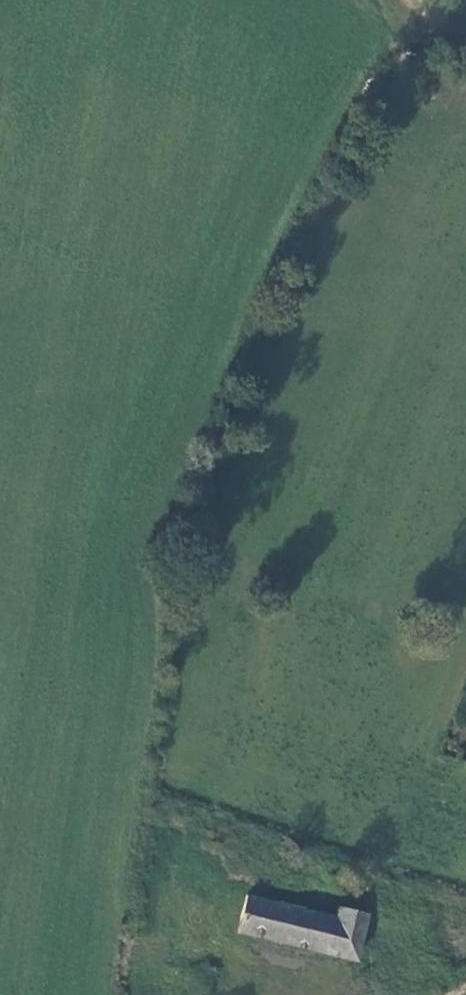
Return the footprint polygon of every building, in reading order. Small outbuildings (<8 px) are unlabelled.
[(239,929),(356,959),(367,918),(337,910),(335,918),(247,895),(239,929)]
